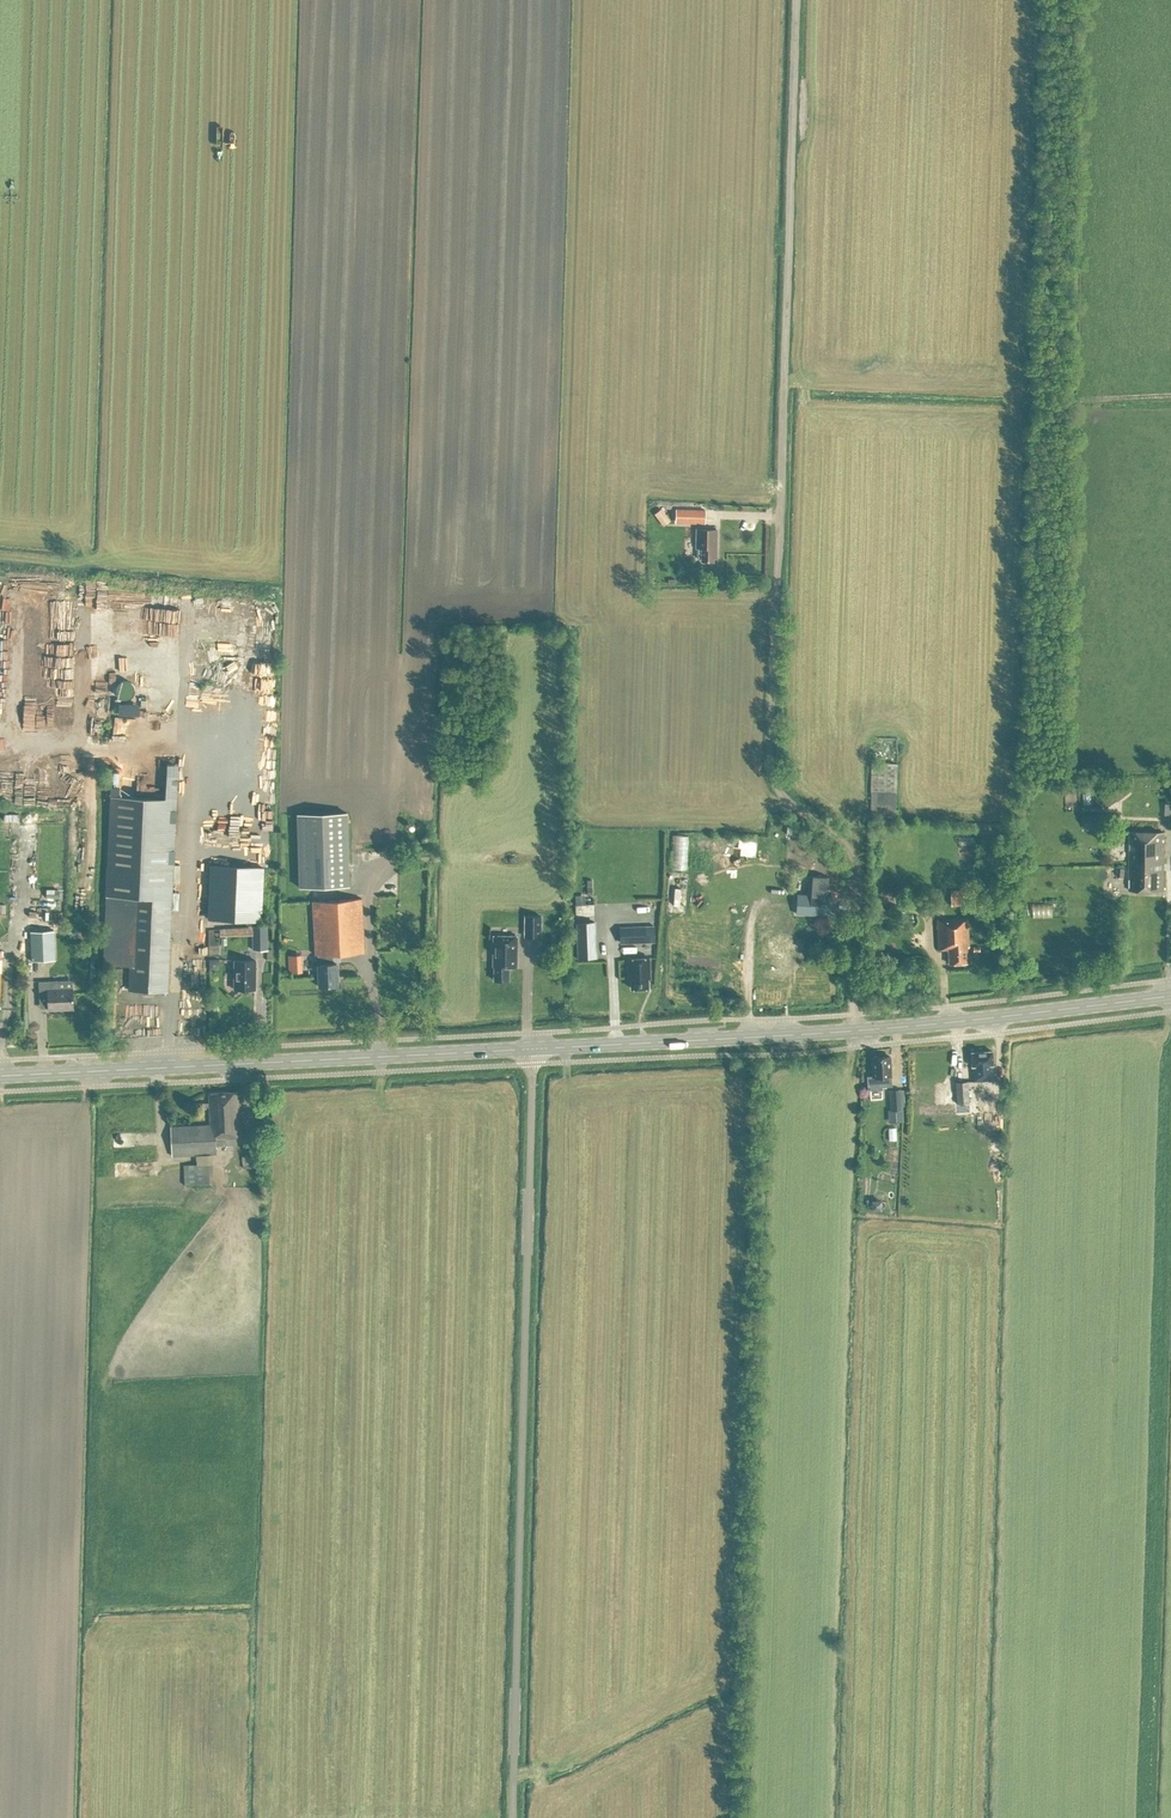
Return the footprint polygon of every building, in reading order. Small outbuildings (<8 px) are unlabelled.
[(705,523),(705,509),(685,508),(684,523),(705,523)] [(669,518),(661,509),(654,514),(662,524),(669,518)] [(712,557),(715,557),(716,529),(696,528),(696,547),(701,547),(700,560),(712,560),(712,557)] [(121,679),(119,695),(134,697),(136,680),(121,679)] [(178,762),(168,761),(166,799),(112,796),(105,962),(130,964),(129,990),(167,991),(178,762)] [(870,806),(895,806),(896,763),(872,763),(870,806)] [(122,767),(111,766),(109,794),(120,795),(122,767)] [(1099,795),(1109,807),(1130,791),(1120,778),(1099,795)] [(350,886),(348,812),(297,813),(299,887),(350,886)] [(1102,815),(1094,814),(1093,828),(1102,828),(1102,815)] [(1142,858),(1165,859),(1165,832),(1131,831),(1130,866),(1141,866),(1142,858)] [(733,844),(732,852),(740,853),(741,845),(733,844)] [(1164,890),(1165,859),(1142,858),(1141,866),(1130,866),(1130,889),(1164,890)] [(209,865),(207,919),(261,922),(263,867),(209,865)] [(797,894),(796,913),(836,915),(837,897),(826,896),(827,876),(808,875),(807,895),(797,894)] [(951,906),(964,905),(963,889),(950,890),(951,906)] [(337,963),(334,963),(333,954),(364,952),(361,899),(313,901),(316,955),(318,955),(319,986),(338,985),(337,963)] [(596,902),(577,902),(578,920),(596,919),(596,902)] [(890,909),(871,909),(870,922),(889,923),(890,909)] [(541,916),(525,915),(524,936),(541,936),(541,916)] [(967,946),(969,946),(968,917),(937,919),(939,949),(948,948),(949,963),(968,962),(967,946)] [(596,921),(577,922),(579,957),(598,957),(596,921)] [(646,942),(646,925),(619,926),(619,943),(646,942)] [(240,928),(227,929),(221,929),(221,935),(241,934),(241,933),(252,933),(253,950),(268,949),(267,926),(252,927),(252,926),(240,927),(240,928)] [(50,930),(30,931),(31,959),(51,959),(50,930)] [(517,967),(518,935),(492,935),(492,966),(493,966),(493,980),(509,981),(509,967),(517,967)] [(780,970),(796,972),(798,958),(800,958),(802,938),(780,937),(778,956),(781,956),(780,970)] [(648,957),(629,958),(629,978),(631,978),(631,988),(648,987),(647,978),(649,978),(648,957)] [(256,989),(256,960),(234,959),(234,989),(256,989)] [(171,963),(170,989),(182,990),(182,976),(177,976),(177,966),(183,966),(183,963),(171,963)] [(111,975),(121,975),(122,966),(111,965),(111,975)] [(59,989),(58,980),(39,981),(39,996),(48,996),(49,1009),(73,1008),(73,988),(59,989)] [(973,1081),(994,1079),(992,1050),(971,1052),(973,1081)] [(882,1089),(881,1086),(891,1085),(891,1075),(890,1056),(872,1057),(873,1076),(867,1076),(868,1090),(882,1089)] [(955,1082),(956,1104),(969,1103),(968,1081),(955,1082)] [(890,1109),(888,1109),(888,1122),(899,1122),(899,1110),(902,1110),(902,1106),(904,1105),(904,1092),(901,1093),(901,1089),(889,1090),(890,1109)] [(213,1182),(212,1152),(215,1152),(214,1138),(240,1137),(238,1091),(209,1092),(209,1101),(196,1102),(196,1107),(209,1106),(210,1124),(172,1125),(173,1154),(196,1153),(197,1163),(183,1163),(184,1183),(213,1182)] [(974,1103),(992,1102),(992,1093),(973,1094),(974,1103)] [(984,1122),(994,1123),(994,1113),(984,1113),(984,1122)] [(260,1145),(249,1145),(251,1164),(261,1163),(260,1145)]
